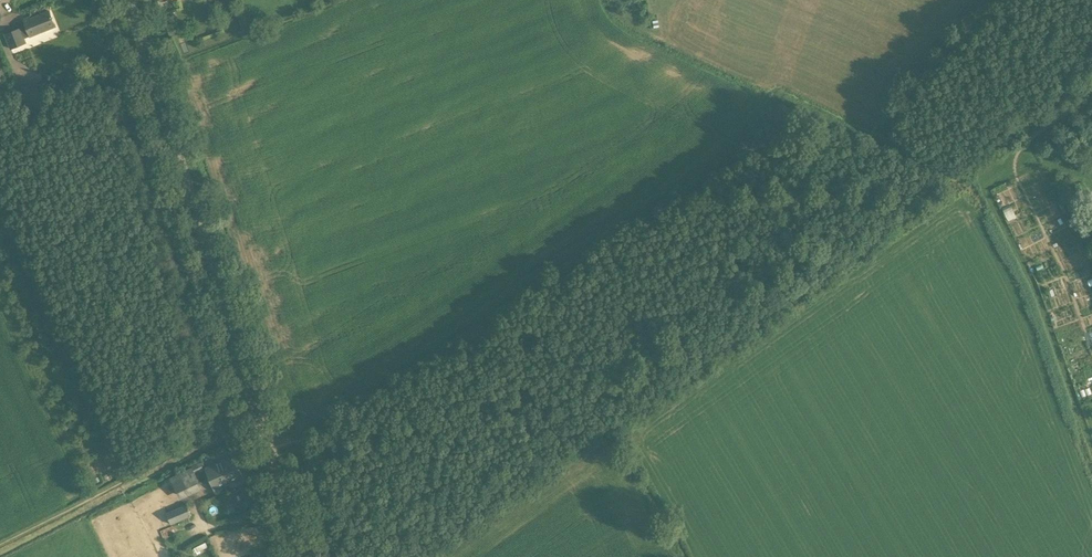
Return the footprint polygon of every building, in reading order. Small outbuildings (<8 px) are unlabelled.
[(23,37),(29,34),(30,37),(56,26),(49,10),(23,21),(25,26),(5,34),(11,48),(25,43),(23,37)] [(174,13),(167,15),(171,28),(178,26),(174,13)] [(18,87),(22,96),(29,113),(47,106),(36,79),(18,87)] [(210,479),(239,466),(234,455),(205,467),(210,479)] [(202,489),(199,482),(195,474),(203,471),(200,463),(169,476),(179,499),(202,489)] [(244,478),(239,466),(210,479),(215,490),(244,478)] [(191,516),(187,505),(166,513),(171,524),(191,516)] [(205,542),(194,548),(196,552),(207,547),(205,542)]
